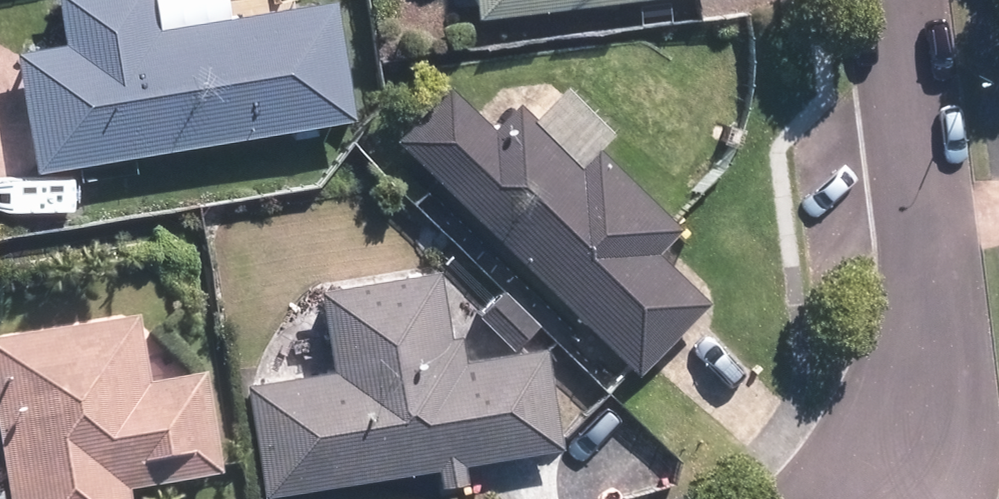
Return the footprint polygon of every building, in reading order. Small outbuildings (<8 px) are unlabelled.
[(352,119),(333,0),(298,0),(153,23),(149,0),(58,0),(65,38),(15,46),(35,170),(352,119)] [(479,16),(610,0),(477,0),(479,16)] [(579,161),(517,100),(492,125),(446,80),(394,131),(639,373),(711,301),(658,248),(685,222),(601,139),(579,161)] [(246,379),(262,490),(554,446),(539,348),(466,358),(461,325),(448,327),(440,272),(321,290),(333,366),(246,379)] [(497,281),(472,305),(512,347),(537,323),(497,281)] [(6,491),(0,492),(0,498),(135,498),(133,490),(220,475),(203,374),(153,382),(142,312),(0,336),(0,455),(6,491)] [(605,393),(584,415),(645,474),(667,451),(605,393)]
